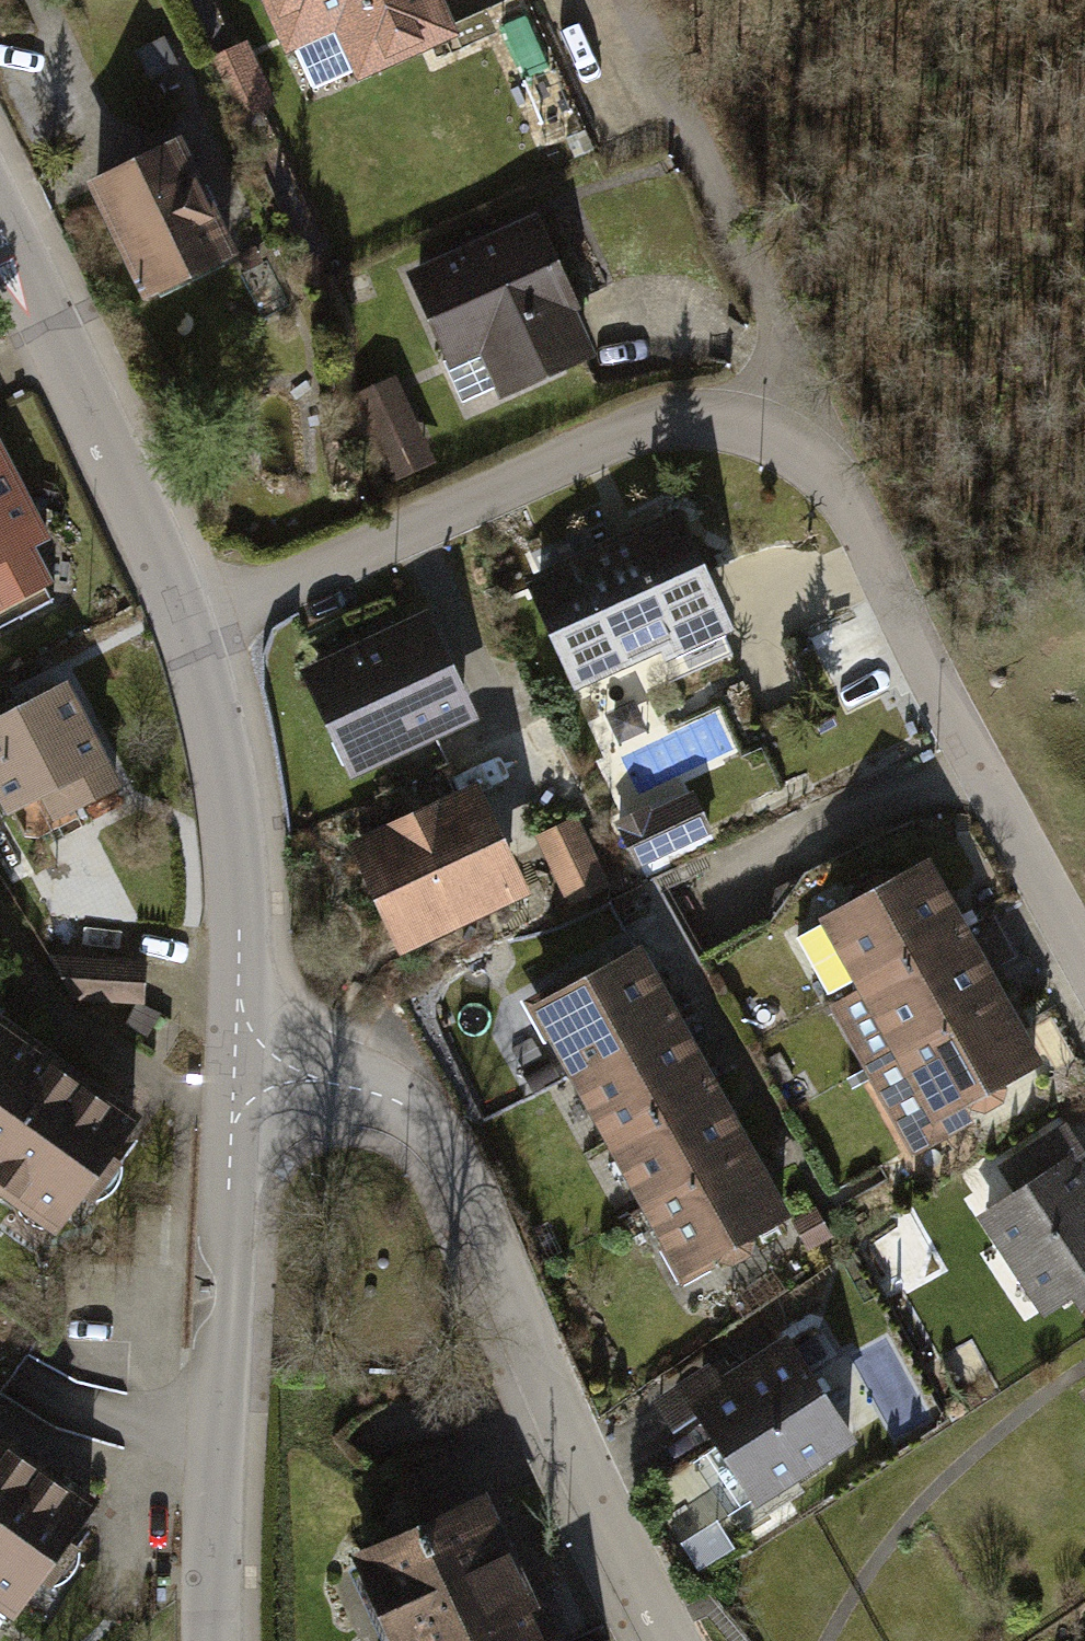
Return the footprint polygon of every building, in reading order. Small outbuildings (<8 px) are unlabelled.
[(280,61),(323,40),(340,77),(438,32),(423,0),(252,0),(280,61)] [(260,48),(235,54),(250,114),(275,108),(260,48)] [(182,124),(88,169),(142,279),(235,234),(182,124)] [(460,361),(482,351),(500,392),(596,350),(539,223),(421,276),(460,361)] [(405,377),(370,391),(405,481),(441,467),(405,377)] [(52,603),(22,542),(39,534),(0,456),(0,628),(52,603)] [(687,518),(540,581),(595,710),(743,647),(687,518)] [(425,621),(306,673),(349,773),(468,722),(425,621)] [(0,724),(0,784),(18,820),(109,775),(67,690),(0,724)] [(699,781),(620,815),(644,872),(723,838),(699,781)] [(481,791),(333,851),(377,957),(525,897),(481,791)] [(579,816),(545,832),(576,897),(610,881),(579,816)] [(944,858),(839,913),(949,1123),(1054,1068),(944,858)] [(652,937),(541,990),(676,1275),(788,1222),(652,937)] [(143,966),(60,961),(80,1001),(140,1005),(143,966)] [(55,1223),(128,1120),(0,1030),(0,1185),(55,1223)] [(979,1197),(1046,1315),(1084,1293),(1084,1161),(1074,1142),(979,1197)] [(796,1333),(694,1397),(763,1508),(866,1444),(796,1333)] [(9,1617),(89,1509),(0,1444),(0,1610),(9,1617)] [(392,1640),(560,1640),(492,1491),(353,1555),(392,1640)]
